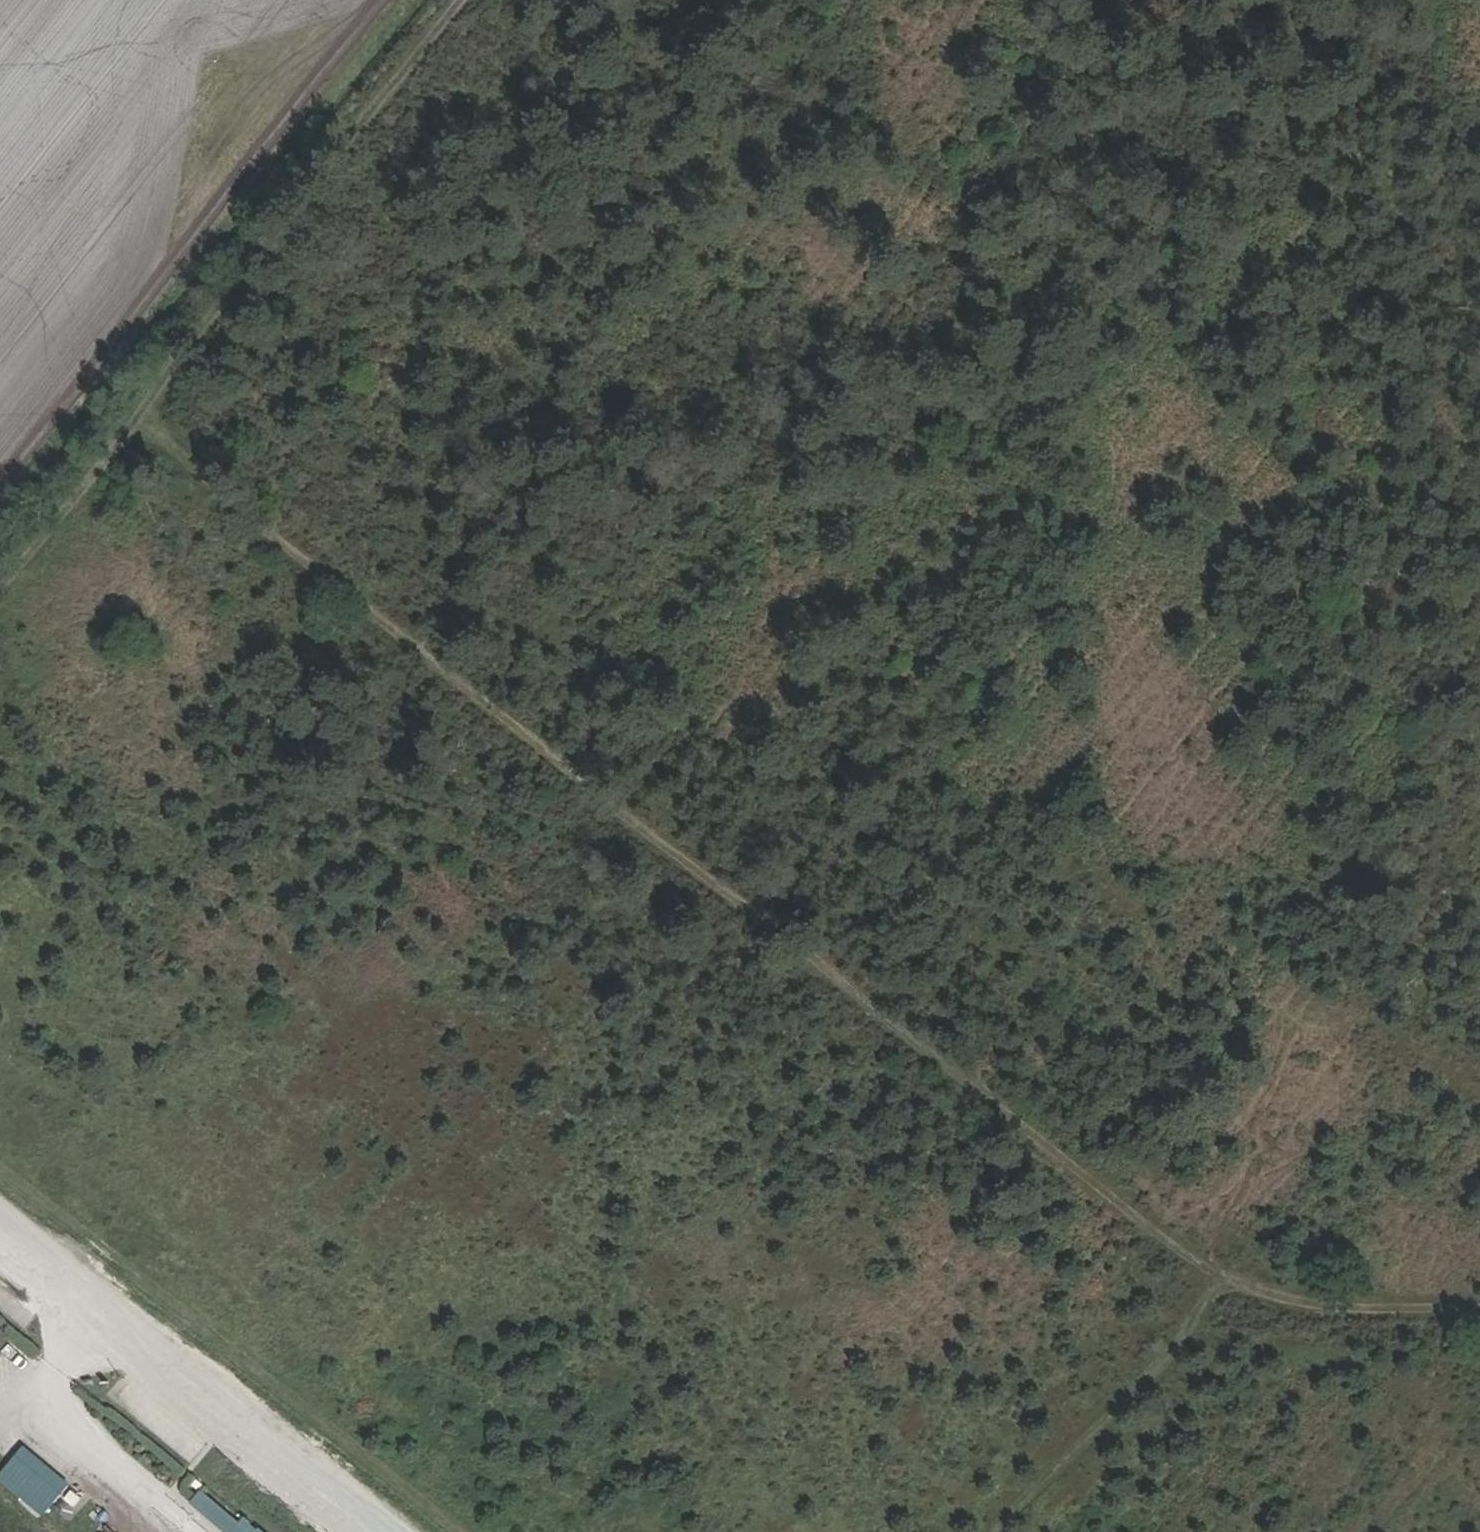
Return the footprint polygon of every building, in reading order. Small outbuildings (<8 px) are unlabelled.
[(69,1483),(19,1445),(0,1471),(0,1478),(47,1513),(69,1483)] [(69,1526),(88,1504),(74,1492),(55,1515),(69,1526)] [(187,1515),(210,1531),(253,1531),(203,1494),(187,1515)] [(329,1531),(355,1531),(337,1520),(329,1531)]
